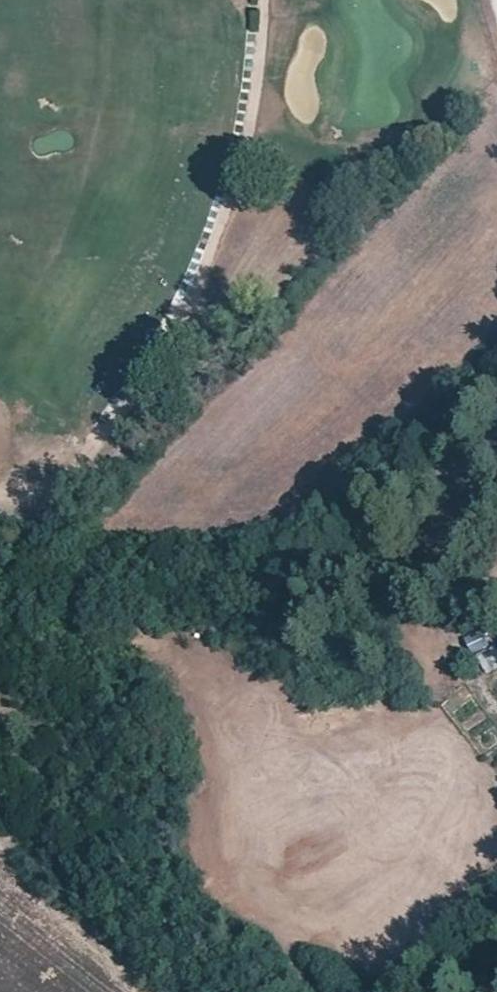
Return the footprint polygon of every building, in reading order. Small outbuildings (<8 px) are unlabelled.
[(496,666),(496,654),(489,635),(470,643),(483,672),(496,666)]
